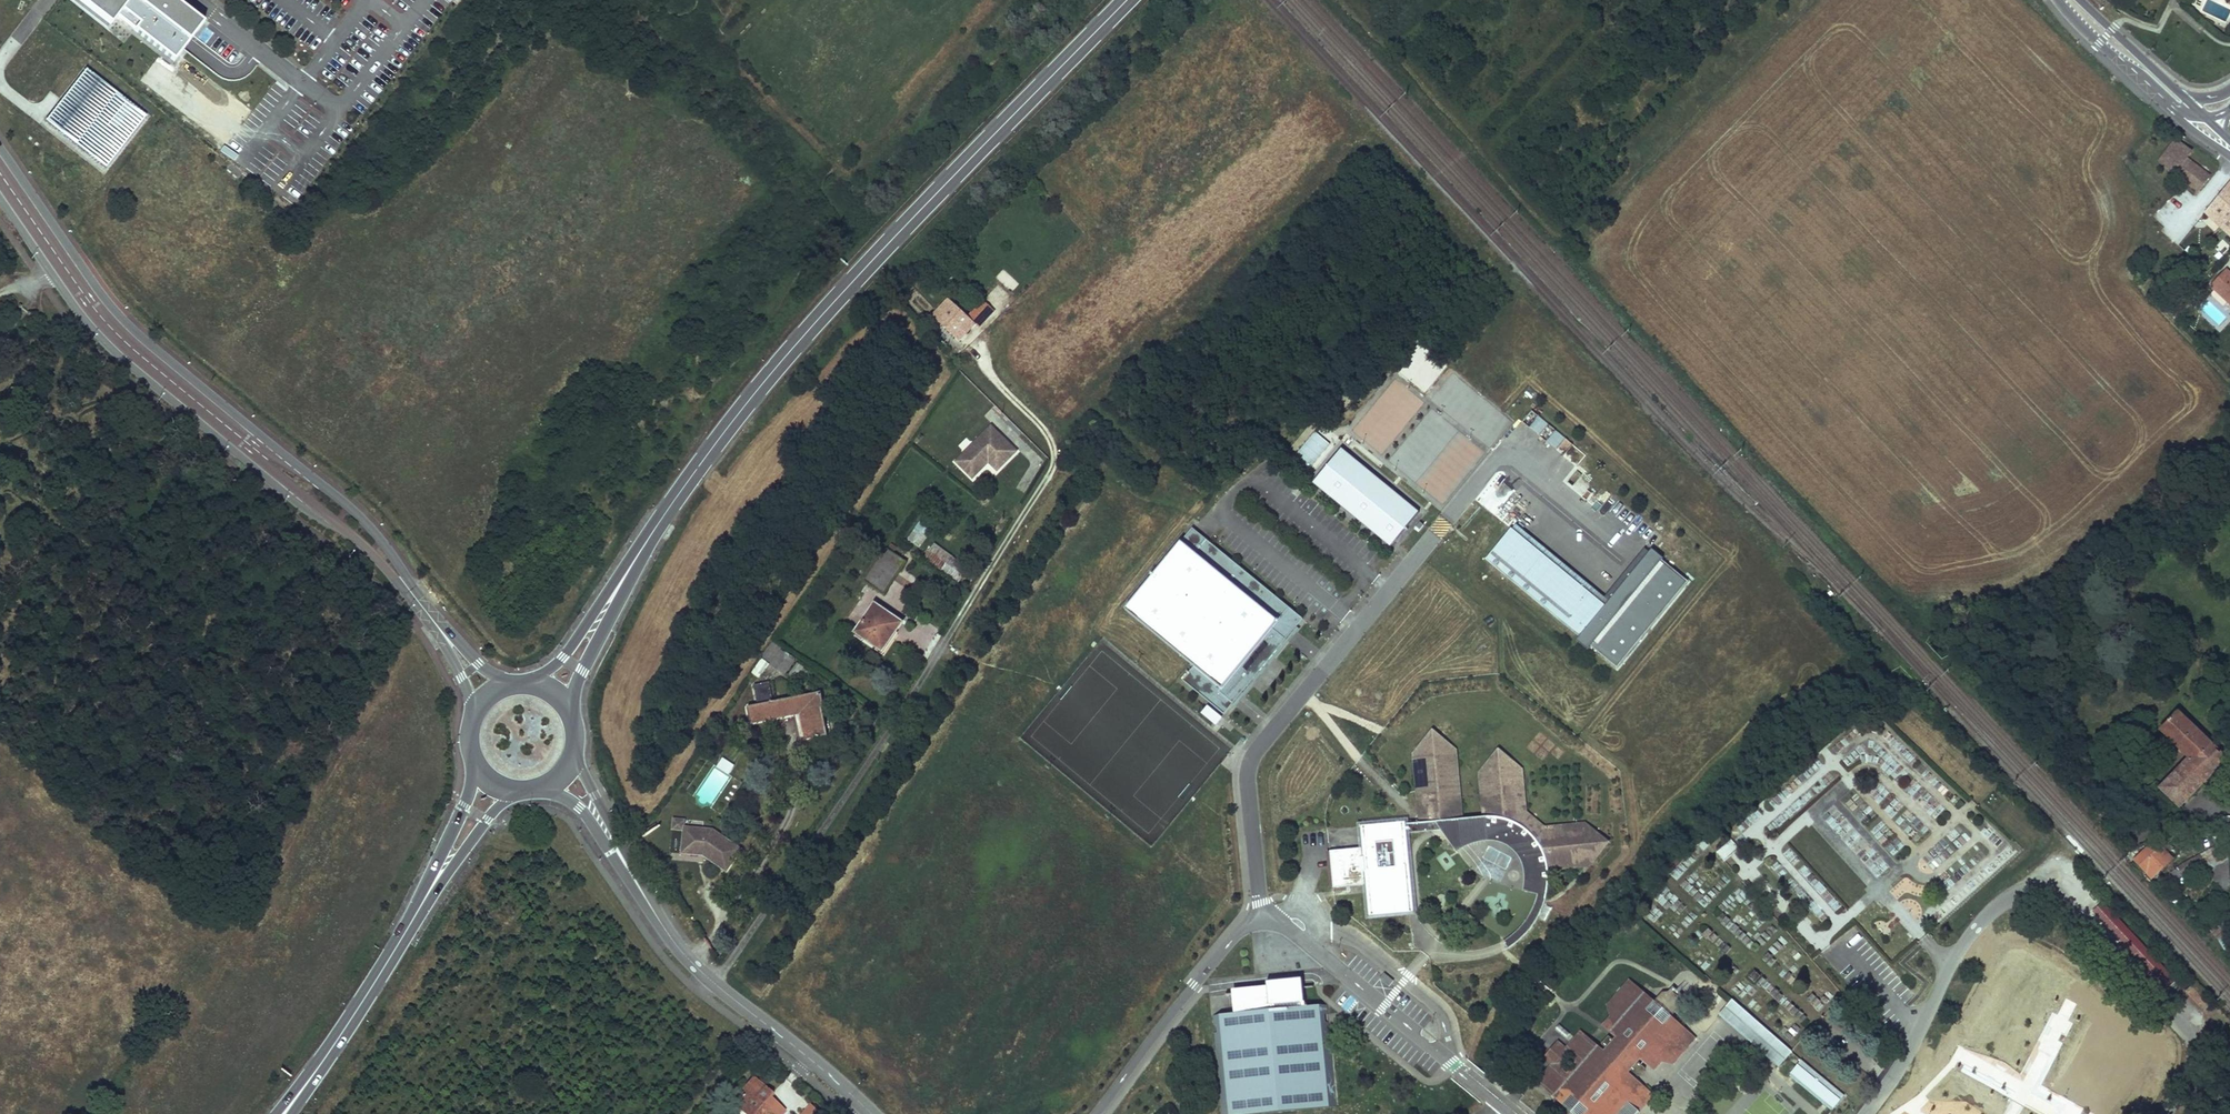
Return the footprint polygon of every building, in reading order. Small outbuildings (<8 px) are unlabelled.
[(174,60),(201,23),(173,0),(95,0),(174,60)] [(211,34),(207,40),(218,49),(223,43),(211,34)] [(146,113),(87,67),(46,119),(105,165),(146,113)] [(2173,171),(2198,191),(2210,176),(2187,158),(2192,151),(2176,139),(2160,160),(2174,171),(2173,171)] [(2229,233),(2229,183),(2207,211),(2229,233)] [(2226,265),(2208,284),(2229,305),(2229,269),(2226,265)] [(1011,291),(1018,283),(1004,270),(997,277),(1011,291)] [(977,328),(984,321),(974,311),(967,318),(948,300),(931,317),(939,324),(958,343),(974,326),(977,328)] [(994,311),(984,301),(974,311),(984,321),(994,311)] [(1529,426),(1539,435),(1548,424),(1538,415),(1529,426)] [(1019,449),(994,425),(959,460),(972,473),(988,457),(1000,468),(1019,449)] [(1293,459),(1309,470),(1330,441),(1313,429),(1293,459)] [(1556,448),(1564,436),(1554,429),(1546,442),(1556,448)] [(1420,511),(1343,447),(1313,484),(1391,547),(1420,511)] [(920,547),(931,530),(918,521),(907,539),(920,547)] [(1414,529),(1419,532),(1424,526),(1420,522),(1414,529)] [(1605,607),(1511,529),(1486,560),(1580,638),(1617,669),(1689,582),(1651,550),(1605,607)] [(1194,669),(1183,683),(1225,717),(1239,699),(1290,637),(1303,620),(1192,531),(1125,613),(1133,619),(1194,669)] [(925,558),(941,570),(951,556),(934,544),(925,558)] [(865,583),(883,595),(905,562),(887,550),(865,583)] [(969,568),(951,556),(941,570),(959,582),(969,568)] [(855,634),(882,653),(903,623),(875,604),(855,634)] [(772,641),(762,658),(787,673),(797,657),(772,641)] [(760,677),(770,661),(762,657),(753,673),(760,677)] [(802,713),(807,741),(828,736),(822,709),(825,708),(822,693),(773,702),(769,683),(754,685),(758,706),(748,708),(750,723),(802,713)] [(1222,717),(1208,705),(1202,713),(1216,725),(1222,717)] [(2160,788),(2179,807),(2188,799),(2225,760),(2177,712),(2161,729),(2190,757),(2160,788)] [(1456,754),(1442,756),(1439,760),(1437,761),(1435,761),(1433,760),(1432,759),(1430,757),(1414,758),(1417,790),(1437,822),(1443,829),(1486,825),(1488,838),(1490,838),(1498,839),(1503,840),(1509,843),(1514,847),(1520,854),(1523,858),(1525,863),(1525,866),(1526,869),(1546,867),(1547,869),(1584,866),(1585,861),(1586,853),(1587,848),(1586,841),(1585,834),(1582,829),(1580,825),(1544,828),(1525,812),(1523,795),(1522,773),(1519,773),(1519,767),(1507,757),(1492,758),(1482,770),(1482,776),(1480,777),(1481,791),(1484,816),(1462,818),(1460,796),(1456,754)] [(718,770),(724,770),(724,774),(733,774),(733,760),(718,760),(718,770)] [(1420,823),(1437,822),(1417,790),(1420,823)] [(2118,796),(2121,800),(2126,796),(2122,791),(2118,796)] [(2094,811),(2103,821),(2108,816),(2099,806),(2094,811)] [(684,832),(684,828),(685,821),(674,820),(673,831),(684,832)] [(1585,824),(1580,825),(1582,829),(1585,834),(1586,841),(1587,848),(1586,853),(1585,861),(1584,866),(1589,865),(1607,842),(1585,824)] [(1485,838),(1488,838),(1486,825),(1443,829),(1456,848),(1479,839),(1485,838)] [(1369,884),(1371,913),(1411,910),(1404,826),(1364,829),(1366,847),(1367,863),(1368,868),(1369,884)] [(743,851),(714,830),(684,828),(684,832),(682,855),(699,856),(699,854),(705,854),(704,857),(728,873),(743,851)] [(1723,863),(1737,850),(1729,841),(1715,854),(1723,863)] [(2152,846),(2135,861),(2152,878),(2173,860),(2164,850),(2159,854),(2152,846)] [(1362,848),(1331,850),(1333,887),(1365,885),(1364,869),(1364,864),(1362,848)] [(2200,855),(2185,864),(2187,868),(2179,873),(2182,876),(2205,864),(2200,855)] [(2176,869),(2179,873),(2187,868),(2185,864),(2176,869)] [(1546,867),(1526,869),(1526,890),(1537,894),(1546,897),(1547,893),(1548,887),(1548,875),(1547,869),(1546,867)] [(2179,873),(2176,869),(2171,874),(2178,880),(2182,876),(2179,873)] [(1546,897),(1537,894),(1534,902),(1532,908),(1528,916),(1524,922),(1520,927),(1514,932),(1506,939),(1503,941),(1508,948),(1515,942),(1524,935),(1532,927),(1537,920),(1541,911),(1546,897)] [(2102,903),(2092,911),(2104,924),(2107,921),(2115,930),(2112,932),(2117,938),(2120,936),(2127,944),(2125,946),(2133,956),(2137,953),(2141,958),(2140,967),(2138,969),(2149,981),(2153,981),(2163,992),(2175,981),(2144,947),(2102,903)] [(2104,924),(2112,932),(2115,930),(2107,921),(2104,924)] [(2120,936),(2117,938),(2125,946),(2127,944),(2120,936)] [(2129,960),(2138,969),(2140,967),(2141,958),(2137,953),(2133,956),(2129,960)] [(1386,974),(1381,980),(1389,988),(1394,982),(1386,974)] [(1267,982),(1267,991),(1303,988),(1302,979),(1267,982)] [(2161,994),(2163,992),(2153,981),(2149,981),(2161,994)] [(1677,1024),(1667,1028),(1663,1026),(1671,1019),(1678,1010),(1677,1004),(1679,1001),(1669,992),(1666,995),(1660,995),(1653,1003),(1646,1010),(1644,1008),(1646,998),(1628,982),(1623,989),(1607,1006),(1610,1017),(1602,1026),(1616,1038),(1612,1041),(1608,1037),(1601,1045),(1606,1049),(1603,1052),(1589,1039),(1581,1040),(1577,1036),(1566,1049),(1552,1065),(1542,1077),(1545,1080),(1545,1088),(1564,1105),(1568,1099),(1573,1103),(1570,1106),(1570,1110),(1574,1113),(1579,1113),(1581,1111),(1585,1113),(1636,1113),(1648,1100),(1644,1097),(1642,1086),(1627,1074),(1631,1069),(1638,1076),(1644,1069),(1637,1063),(1640,1059),(1653,1071),(1662,1061),(1672,1064),(1694,1039),(1677,1024)] [(2193,985),(2186,992),(2203,1010),(2210,1004),(2193,985)] [(1267,991),(1233,994),(1235,1013),(1213,1016),(1222,1113),(1262,1113),(1336,1107),(1329,1022),(1323,1023),(1323,1015),(1328,1015),(1327,1004),(1305,1007),(1303,988),(1267,991)] [(1653,1003),(1646,998),(1644,1008),(1646,1010),(1653,1003)] [(1791,1051),(1733,1000),(1720,1014),(1778,1066),(1791,1051)] [(1677,1024),(1671,1019),(1663,1026),(1667,1028),(1677,1024)] [(1581,1031),(1577,1036),(1581,1040),(1589,1039),(1581,1031)] [(1544,1058),(1552,1065),(1566,1049),(1558,1042),(1544,1058)] [(1833,1108),(1845,1092),(1799,1059),(1787,1075),(1833,1108)] [(754,1078),(743,1089),(745,1091),(734,1104),(745,1113),(781,1113),(784,1111),(772,1100),(769,1104),(765,1101),(769,1097),(772,1093),(754,1078)] [(1652,1095),(1642,1086),(1644,1097),(1648,1100),(1652,1095)] [(1564,1105),(1570,1110),(1570,1106),(1573,1103),(1568,1099),(1564,1105)] [(812,1104),(803,1113),(823,1113),(812,1104)]
